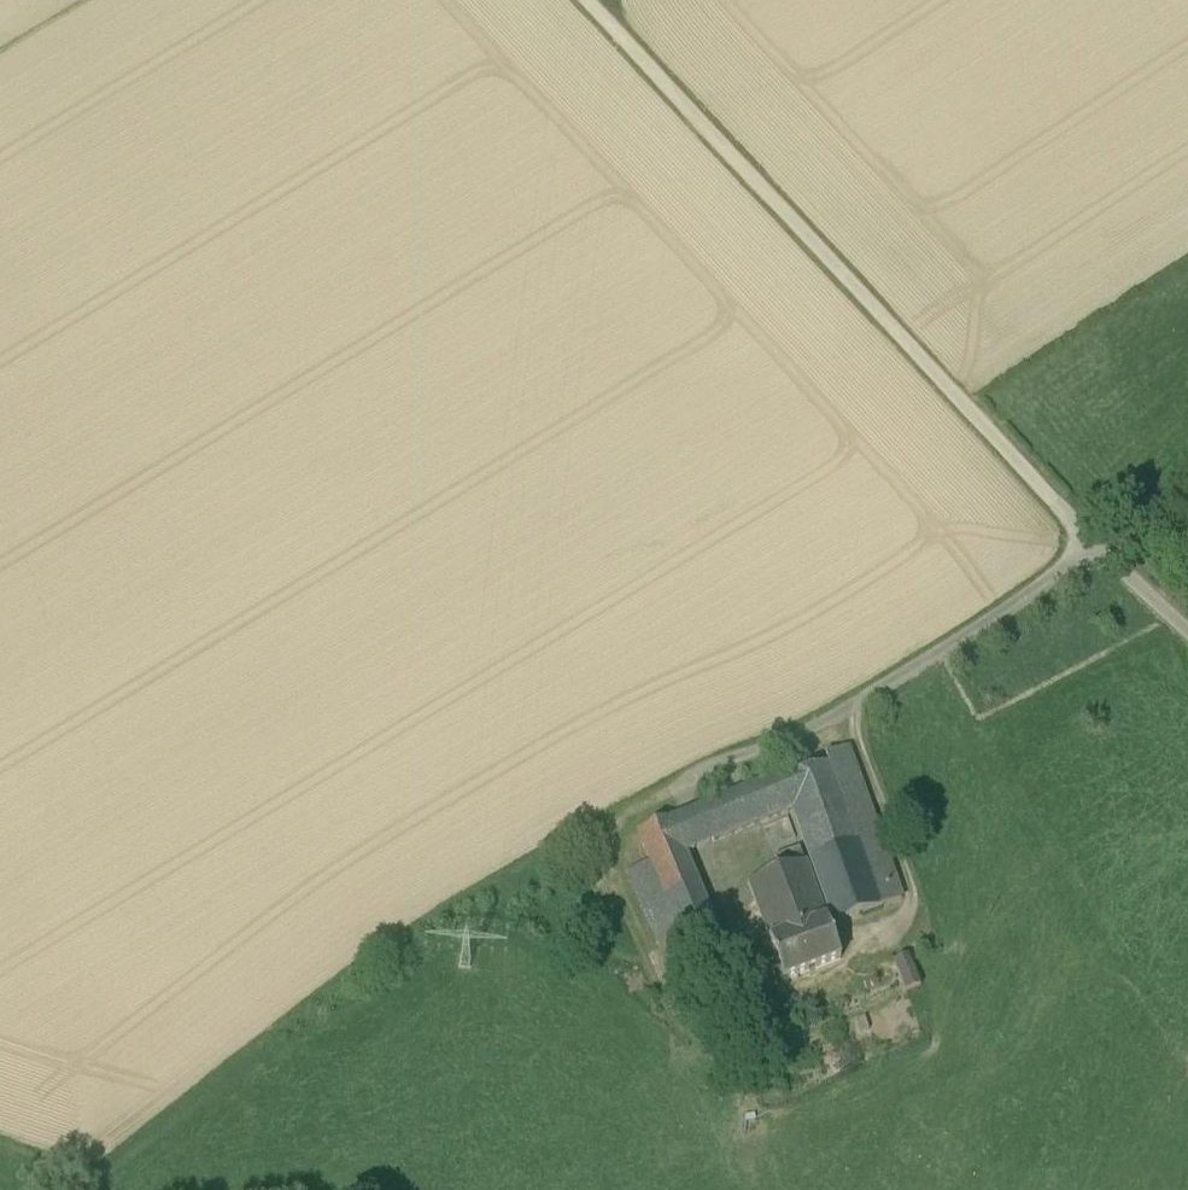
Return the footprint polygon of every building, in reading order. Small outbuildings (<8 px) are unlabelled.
[(828,766),(880,908),(901,900),(847,747),(825,756),(828,766)] [(783,784),(791,811),(833,926),(880,908),(828,766),(783,784)] [(699,809),(713,844),(791,811),(783,784),(779,775),(699,809)] [(679,817),(693,852),(713,844),(699,809),(679,817)] [(663,900),(698,886),(685,855),(693,852),(679,817),(636,835),(649,865),(663,900)] [(779,873),(804,864),(799,849),(774,859),(779,873)] [(779,873),(747,885),(769,942),(825,921),(804,864),(779,873)] [(664,965),(684,957),(686,956),(663,900),(649,865),(626,875),(664,965)] [(585,869),(573,874),(577,885),(589,879),(585,869)] [(698,886),(663,900),(686,956),(721,942),(698,886)] [(783,981),(840,960),(825,921),(769,942),(783,981)] [(893,962),(905,992),(919,986),(907,956),(893,962)]
